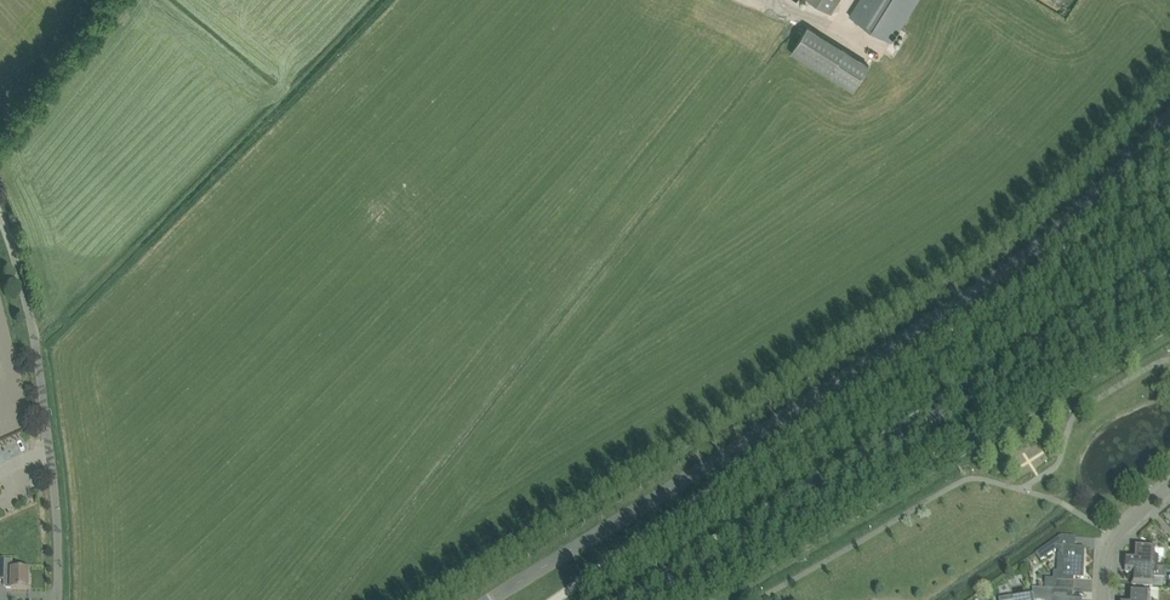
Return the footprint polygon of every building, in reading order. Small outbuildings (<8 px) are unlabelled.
[(830,12),(838,0),(812,0),(830,12)] [(918,0),(860,0),(850,16),(892,42),(918,0)] [(808,27),(792,52),(853,91),(869,65),(808,27)] [(1076,544),(1088,545),(1089,537),(1076,536),(1076,544)] [(1057,580),(1057,589),(1060,589),(1074,590),(1075,578),(1084,578),(1086,547),(1059,546),(1060,537),(1036,553),(1042,560),(1059,548),(1058,571),(1062,571),(1062,581),(1057,580)] [(1126,557),(1126,564),(1159,566),(1159,555),(1164,555),(1165,547),(1155,546),(1134,544),(1134,557),(1126,557)] [(0,561),(0,580),(4,580),(4,586),(7,589),(29,589),(30,570),(13,569),(13,561),(0,561)] [(1166,566),(1159,566),(1126,564),(1126,572),(1133,572),(1132,584),(1144,585),(1153,585),(1154,576),(1165,577),(1166,566)] [(1057,589),(1050,588),(1032,587),(1033,593),(1034,599),(1050,599),(1050,597),(1052,597),(1052,599),(1083,599),(1060,597),(1060,589),(1057,589)] [(1154,599),(1150,599),(1150,590),(1129,589),(1129,599),(1154,599)]
